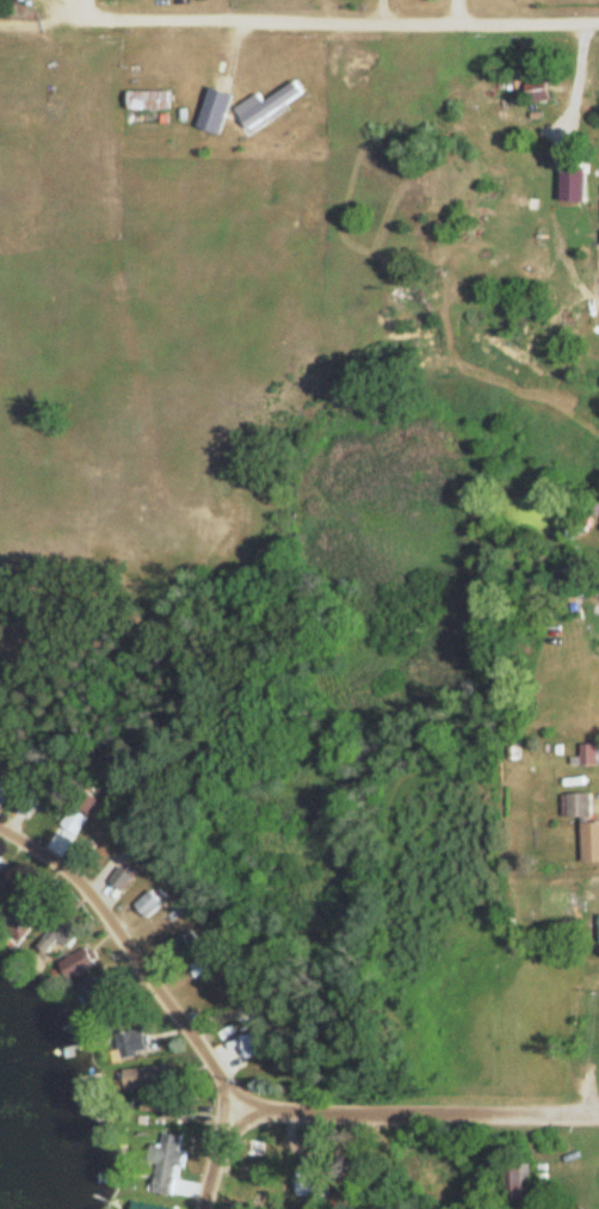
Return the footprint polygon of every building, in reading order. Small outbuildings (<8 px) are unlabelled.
[(530,103),(553,102),(553,81),(530,81),(530,103)] [(175,112),(175,92),(131,92),(131,112),(175,112)] [(585,745),(582,765),(598,768),(598,747),(585,745)] [(2,808),(14,791),(0,781),(0,807),(2,808)] [(38,797),(24,795),(22,812),(36,814),(38,797)] [(595,819),(595,795),(567,795),(567,819),(595,819)] [(79,837),(91,820),(75,808),(63,826),(79,837)] [(585,824),(585,863),(598,863),(598,824),(585,824)] [(140,873),(127,863),(113,883),(126,893),(140,873)] [(150,920),(167,905),(154,891),(138,906),(150,920)] [(49,912),(41,901),(28,910),(35,921),(49,912)] [(80,940),(62,925),(53,935),(71,950),(80,940)] [(199,952),(187,934),(170,946),(182,963),(199,952)] [(100,964),(88,947),(64,965),(77,982),(100,964)] [(81,989),(94,1009),(122,991),(110,971),(81,989)] [(243,1038),(250,1061),(278,1053),(271,1030),(243,1038)] [(174,1070),(134,1070),(134,1089),(174,1089),(174,1070)] [(192,1103),(144,1102),(144,1119),(192,1120),(192,1103)] [(185,1139),(165,1135),(154,1193),(173,1197),(185,1139)] [(539,1202),(539,1162),(520,1162),(520,1202),(539,1202)] [(301,1198),(328,1198),(328,1171),(301,1171),(301,1198)]
